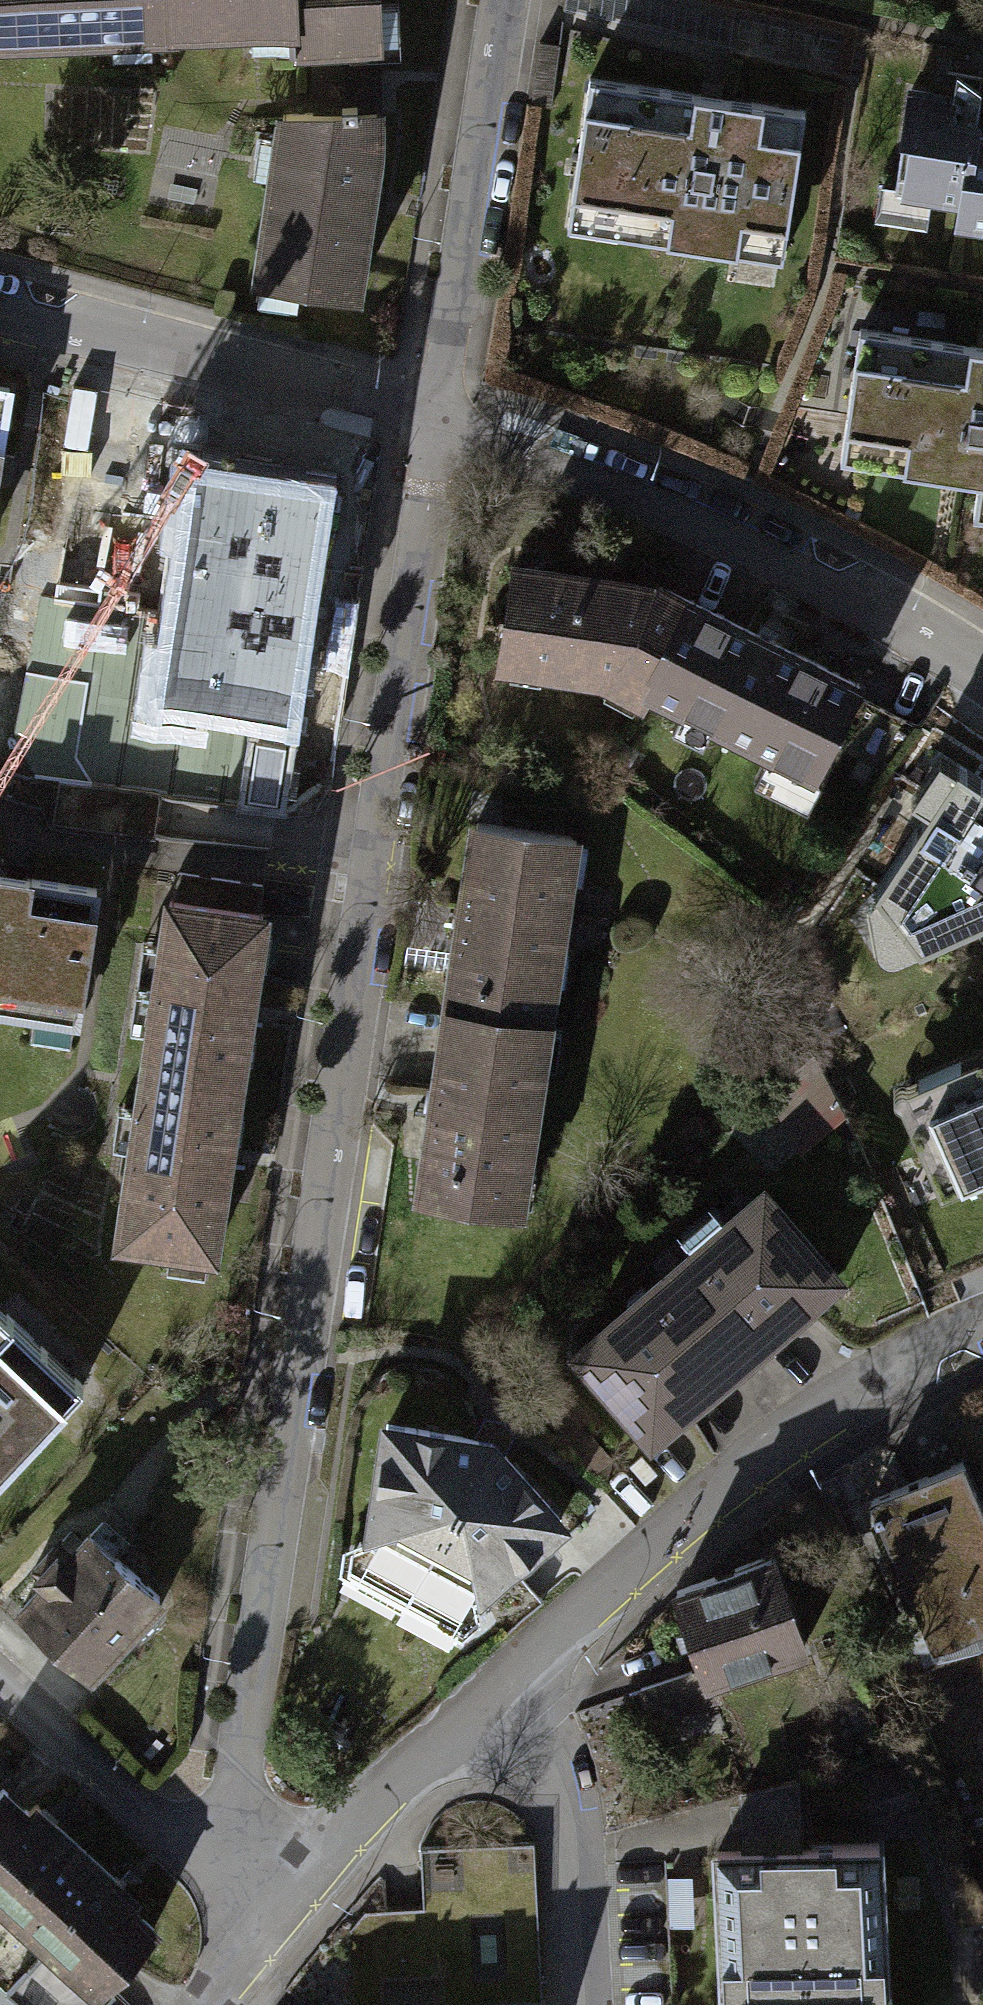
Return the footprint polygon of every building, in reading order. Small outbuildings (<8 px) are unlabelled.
[(357,78),(356,0),(0,0),(0,83),(357,78)] [(812,143),(577,85),(540,236),(775,294),(812,143)] [(905,91),(886,211),(950,221),(947,243),(982,249),(982,137),(978,136),(982,103),(905,91)] [(386,138),(270,120),(243,304),(359,321),(386,138)] [(221,180),(224,138),(172,135),(169,177),(221,180)] [(855,346),(834,480),(974,502),(970,530),(982,532),(982,366),(855,346)] [(0,399),(0,465),(11,401),(0,399)] [(329,483),(211,466),(181,685),(299,701),(329,483)] [(606,678),(646,688),(691,599),(656,581),(654,587),(514,565),(500,661),(606,678)] [(691,599),(646,688),(763,748),(761,752),(812,778),(859,684),(691,599)] [(880,866),(948,927),(982,888),(982,778),(981,776),(935,827),(924,818),(880,866)] [(476,822),(448,1008),(544,1023),(572,836),(476,822)] [(75,1042),(96,903),(15,891),(0,889),(0,1031),(75,1042)] [(222,1282),(263,930),(146,916),(104,1268),(222,1282)] [(448,1008),(420,1195),(516,1209),(544,1023),(448,1008)] [(917,1082),(931,1113),(911,1122),(930,1164),(950,1156),(962,1182),(982,1172),(982,1052),(917,1082)] [(764,1192),(581,1350),(650,1428),(832,1271),(764,1192)] [(86,1395),(0,1318),(0,1492),(86,1395)] [(386,1424),(366,1560),(459,1610),(561,1519),(491,1439),(386,1424)] [(871,1498),(928,1634),(982,1611),(982,1507),(963,1460),(871,1498)] [(176,1595),(106,1526),(15,1619),(85,1688),(176,1595)] [(776,1558),(676,1591),(706,1679),(805,1646),(776,1558)] [(78,1858),(50,1832),(58,1823),(36,1802),(28,1811),(3,1788),(0,1792),(0,1970),(36,1933),(21,1919),(78,1858)] [(716,1850),(724,2004),(887,2004),(878,1842),(716,1850)] [(0,1970),(0,1982),(24,2004),(102,2004),(115,1991),(105,1981),(154,1929),(129,1906),(137,1896),(115,1876),(107,1885),(78,1858),(21,1919),(36,1933),(0,1970)] [(700,1927),(698,1879),(673,1880),(676,1928),(700,1927)]
